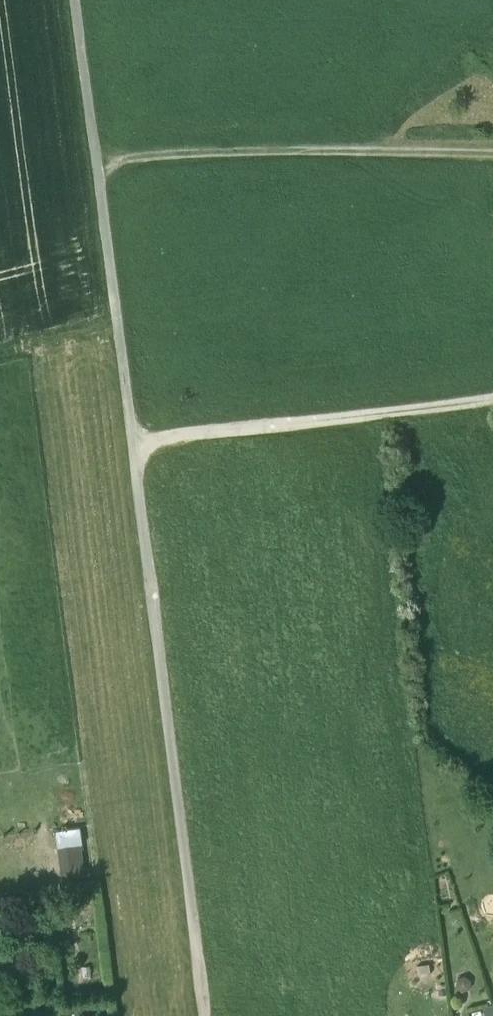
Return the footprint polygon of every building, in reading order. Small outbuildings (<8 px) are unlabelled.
[(83,849),(62,851),(64,882),(86,880),(83,849)]
